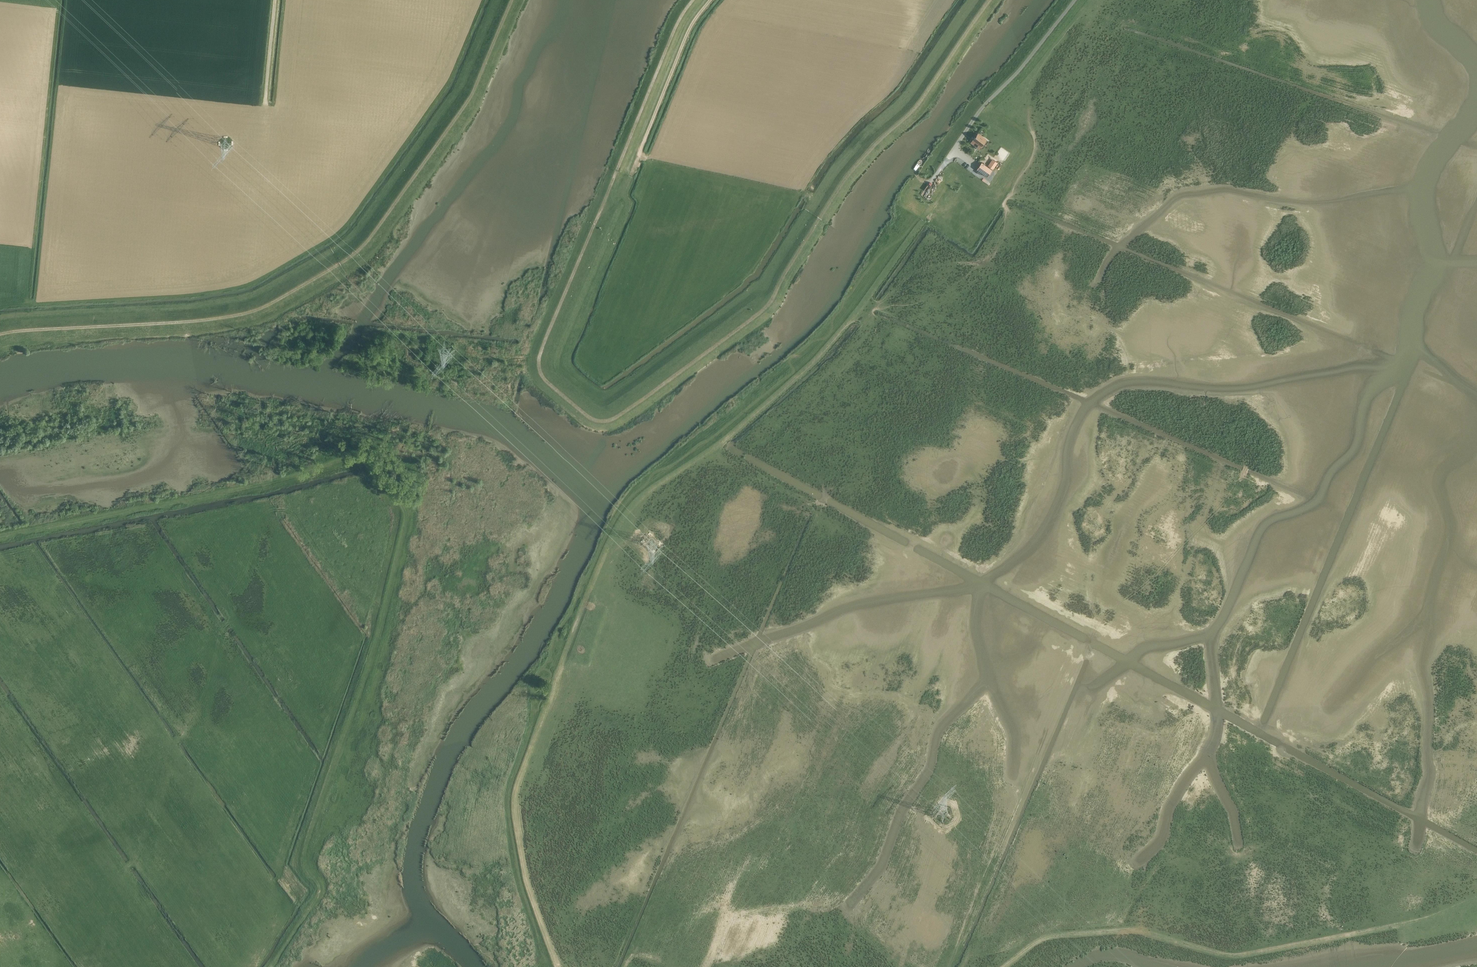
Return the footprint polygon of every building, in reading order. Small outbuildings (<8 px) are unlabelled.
[(978,134),(971,142),(976,146),(978,143),(981,145),(985,139),(979,135),(978,134)] [(993,159),(988,165),(993,169),(998,163),(993,159)] [(982,162),(977,169),(987,176),(992,170),(982,162)]
